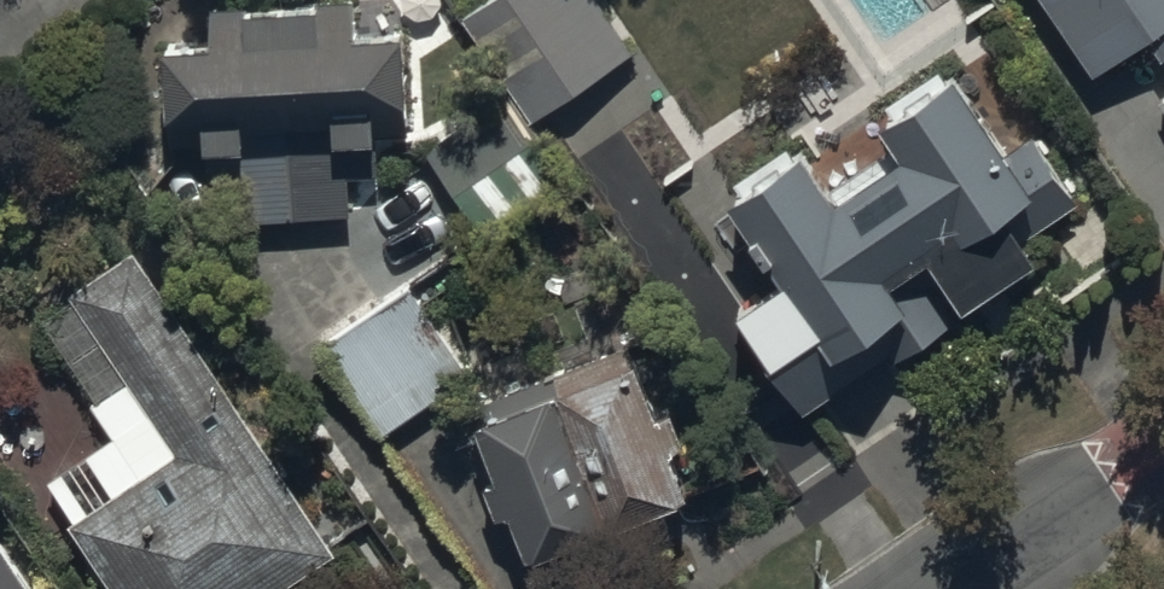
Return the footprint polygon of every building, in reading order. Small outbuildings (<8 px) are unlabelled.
[(357,31),(355,0),(318,0),(216,7),(218,41),(171,44),(178,149),(205,147),(211,229),(375,218),(369,135),(415,132),(408,27),(357,31)] [(536,129),(645,55),(608,0),(499,0),(465,23),(536,129)] [(1114,103),(1163,70),(1163,0),(1044,0),(1114,103)] [(938,264),(977,321),(1045,275),(1026,247),(1083,209),(1038,141),(1010,160),(946,66),(876,113),(909,163),(840,209),(790,134),(725,178),(796,283),(740,321),(807,420),(953,322),(921,275),(938,264)] [(422,150),(488,247),(561,198),(495,101),(422,150)] [(245,417),(136,256),(69,301),(178,462),(157,476),(74,532),(113,588),(292,588),(340,557),(245,417)] [(319,351),(381,443),(478,379),(415,286),(319,351)] [(473,411),(539,581),(702,518),(636,348),(473,411)] [(0,529),(0,588),(40,588),(0,529)]
